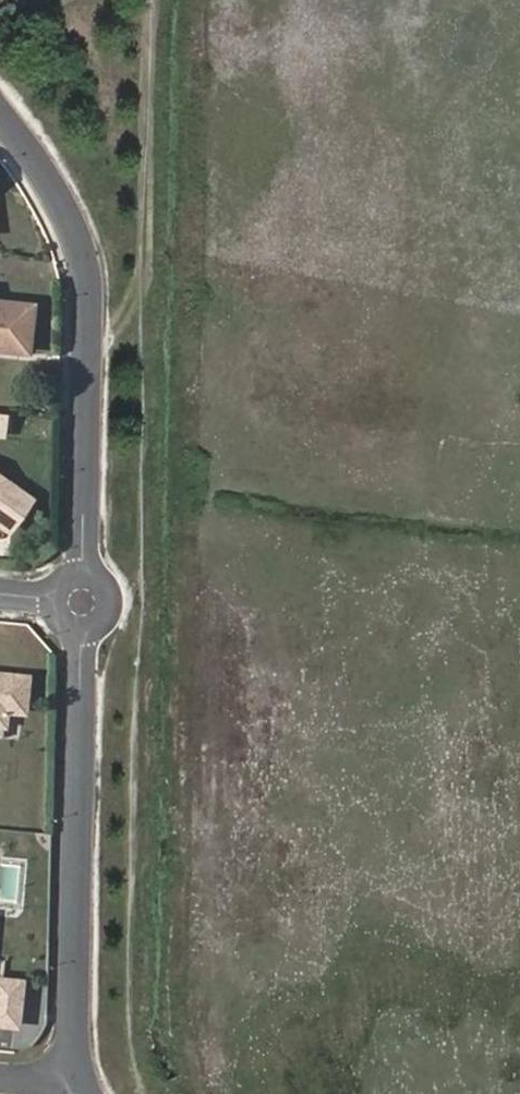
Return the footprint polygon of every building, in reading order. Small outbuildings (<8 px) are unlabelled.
[(26,355),(30,309),(0,306),(0,353),(26,355)] [(7,534),(30,503),(0,482),(0,529),(7,534)] [(23,679),(0,676),(0,727),(1,727),(2,713),(3,703),(22,704),(23,679)] [(2,713),(21,714),(22,704),(3,703),(2,713)] [(0,980),(0,1025),(15,1026),(20,982),(0,980)]
